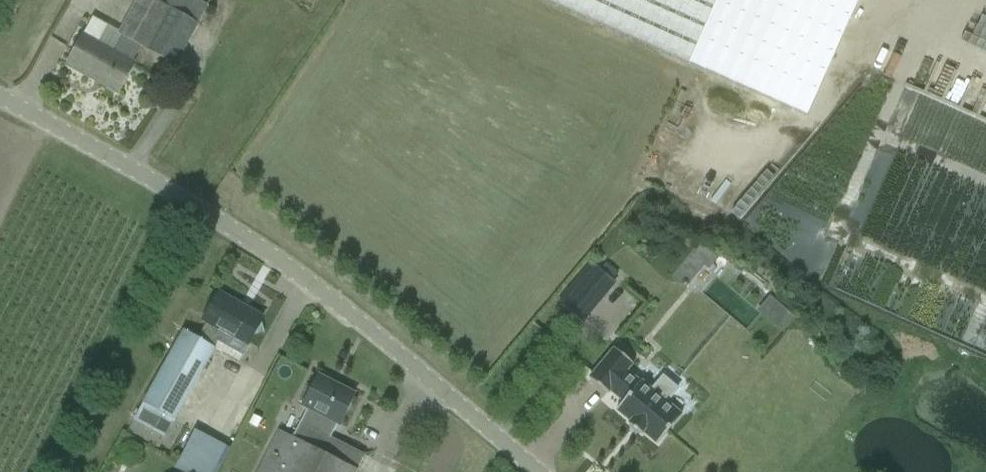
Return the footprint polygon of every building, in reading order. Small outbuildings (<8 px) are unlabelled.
[(118,93),(135,62),(134,62),(141,49),(176,67),(208,7),(195,0),(138,0),(120,33),(123,34),(114,51),(84,34),(67,65),(118,93)] [(805,116),(856,0),(546,0),(805,116)] [(691,289),(717,255),(700,242),(674,276),(691,289)] [(581,318),(611,282),(592,266),(562,301),(581,318)] [(199,339),(215,348),(218,342),(242,356),(254,336),(265,332),(262,321),(263,318),(219,293),(202,322),(207,325),(199,339)] [(779,305),(767,320),(783,333),(796,318),(779,305)] [(217,349),(215,348),(199,339),(184,330),(132,422),(166,440),(217,349)] [(667,402),(678,389),(663,377),(652,390),(641,380),(640,382),(627,371),(633,364),(614,348),(589,378),(608,394),(610,391),(623,402),(617,410),(631,422),(629,424),(642,435),(644,433),(658,444),(682,414),(667,402)] [(354,395),(318,376),(303,405),(308,408),(293,437),(280,430),(259,471),(357,471),(365,456),(330,438),(336,426),(338,427),(354,395)] [(182,471),(215,471),(227,442),(194,430),(178,470),(182,471)]
